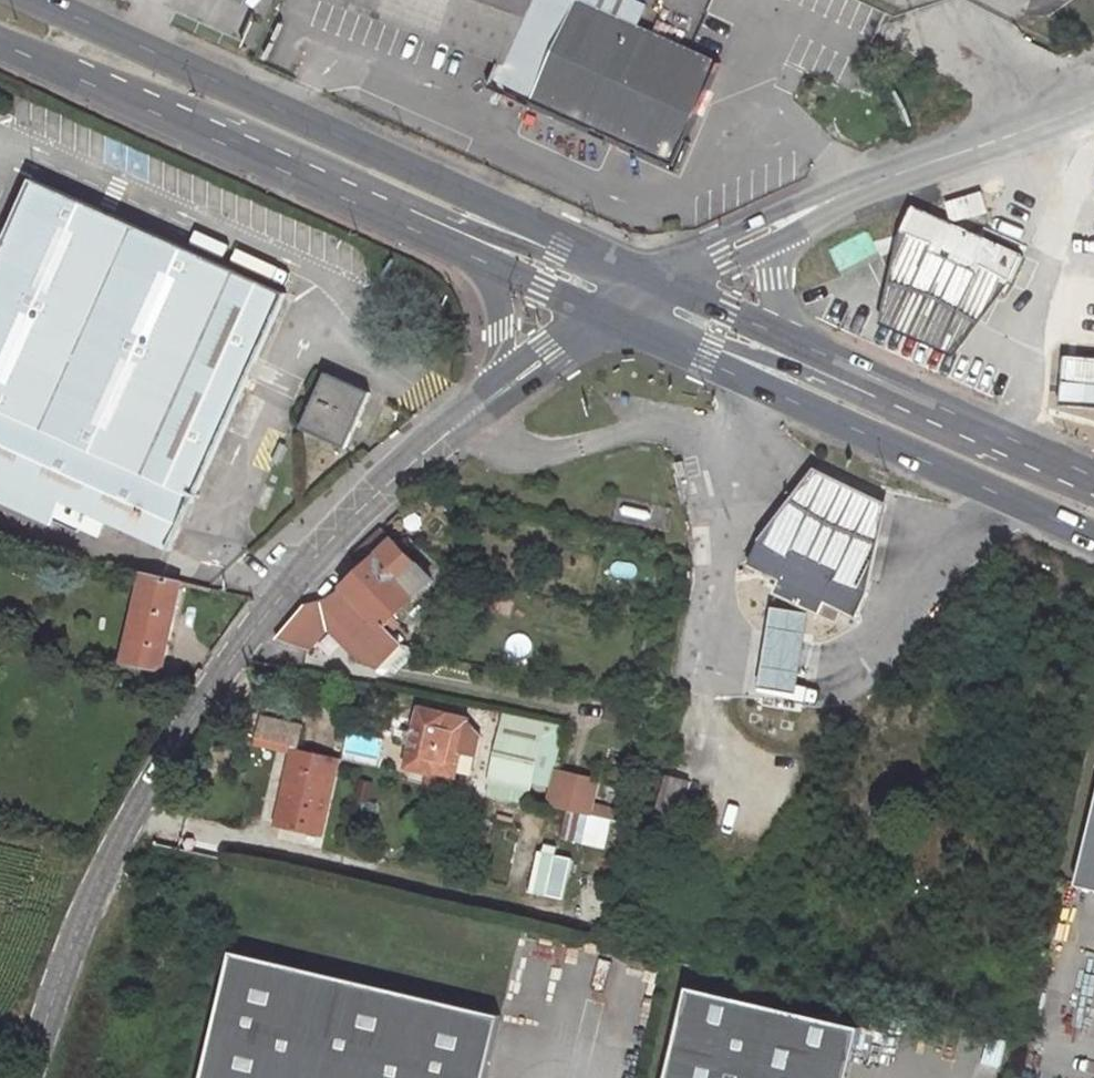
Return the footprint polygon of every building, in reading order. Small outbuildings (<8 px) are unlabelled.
[(503,62),(530,0),(360,0),(503,62)] [(718,64),(632,26),(573,0),(530,0),(503,62),(494,84),(674,164),(718,64)] [(641,4),(631,0),(573,0),(632,26),(641,4)] [(50,516),(60,498),(167,544),(286,285),(32,171),(0,241),(0,493),(50,516)] [(947,202),(953,222),(991,212),(985,192),(947,202)] [(1014,282),(1026,257),(914,207),(904,232),(1014,282)] [(884,320),(957,353),(1014,282),(904,232),(884,320)] [(1058,404),(1093,405),(1093,360),(1058,359),(1058,404)] [(369,388),(325,367),(299,423),(343,444),(369,388)] [(890,504),(816,468),(762,540),(870,592),(890,504)] [(415,597),(433,581),(395,541),(393,543),(382,530),(366,544),(415,597)] [(762,540),(751,565),(769,574),(763,587),(834,621),(841,608),(859,617),(870,592),(762,540)] [(353,556),(365,568),(344,587),(383,627),(415,597),(366,544),(353,556)] [(184,581),(147,573),(126,660),(164,668),(184,581)] [(327,604),(383,662),(400,644),(383,627),(344,587),(327,604)] [(324,619),(307,604),(277,639),(295,655),(324,619)] [(813,613),(775,608),(764,685),(800,690),(813,613)] [(469,717),(423,707),(411,762),(444,770),(447,756),(460,759),(469,717)] [(499,715),(487,779),(546,790),(543,807),(577,813),(572,843),(606,849),(614,807),(593,803),(598,778),(553,770),(561,726),(499,715)] [(257,719),(253,742),(296,749),(300,725),(257,719)] [(298,748),(281,823),(323,832),(340,758),(298,748)] [(663,774),(655,808),(681,814),(689,780),(663,774)] [(1072,889),(1093,894),(1093,793),(1072,889)] [(563,899),(567,856),(533,853),(529,896),(563,899)] [(229,950),(199,1077),(485,1077),(500,1014),(229,950)] [(688,985),(666,1077),(847,1077),(860,1026),(688,985)]
